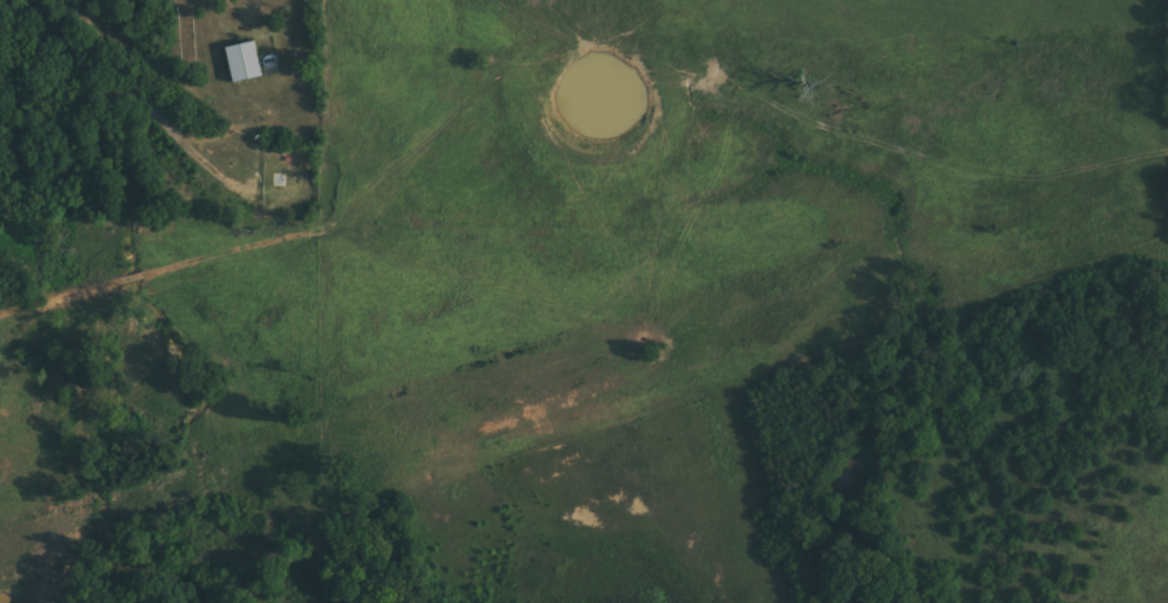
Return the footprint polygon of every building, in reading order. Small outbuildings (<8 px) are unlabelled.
[(238,83),(266,75),(257,41),(229,48),(238,83)]
